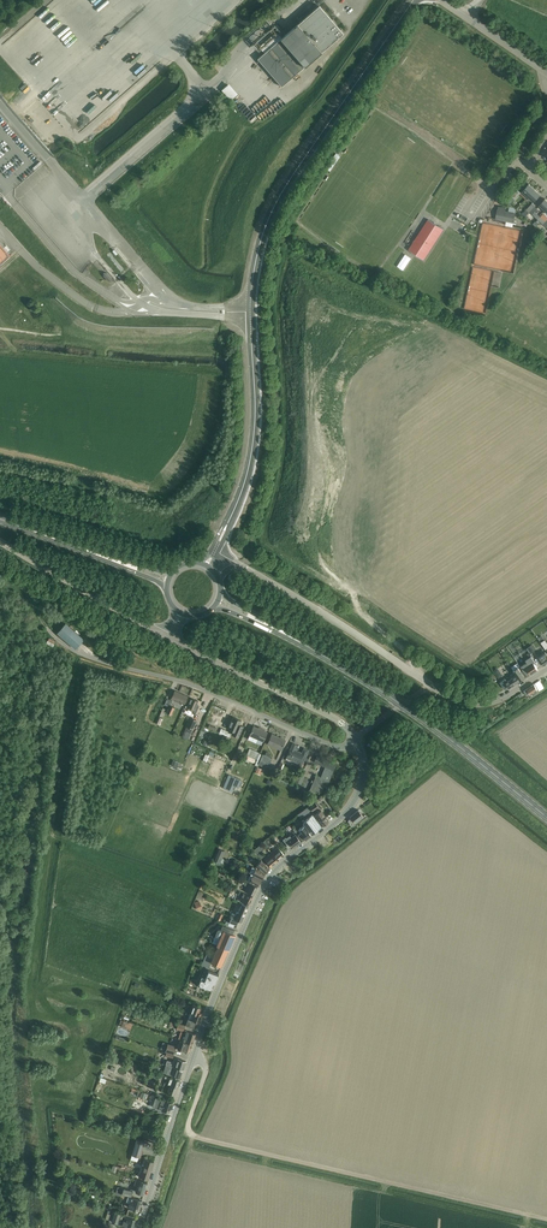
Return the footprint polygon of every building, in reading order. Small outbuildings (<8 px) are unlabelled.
[(265,53),(258,59),(282,86),(343,33),(319,5),(282,38),(277,31),(259,47),(265,53)] [(282,102),(287,97),(284,93),(279,98),(282,102)] [(0,103),(0,196),(3,199),(53,154),(23,119),(18,124),(0,103)] [(528,197),(535,189),(529,184),(522,192),(528,197)] [(535,189),(528,197),(534,202),(541,195),(535,189)] [(511,204),(515,199),(521,193),(518,190),(512,197),(511,196),(507,201),(511,204)] [(529,212),(535,206),(533,204),(523,214),(527,218),(528,216),(527,215),(529,212)] [(508,212),(505,211),(506,208),(498,206),(496,219),(506,221),(505,225),(513,227),(516,211),(509,209),(508,212)] [(538,219),(540,216),(535,211),(537,209),(535,206),(529,212),(530,212),(538,219)] [(546,222),(540,216),(538,219),(546,227),(546,225),(546,220),(546,222)] [(421,235),(419,233),(411,247),(422,254),(420,257),(424,260),(444,229),(428,219),(424,226),(426,227),(421,235)] [(11,255),(0,242),(0,264),(11,255)] [(492,275),(494,268),(479,265),(480,260),(478,259),(477,264),(476,264),(474,273),(480,274),(481,269),(485,270),(484,273),(492,275)] [(57,633),(75,648),(76,649),(77,647),(84,639),(65,623),(57,633)] [(532,645),(527,648),(530,653),(535,650),(532,645)] [(537,657),(543,666),(546,663),(546,655),(545,652),(537,657)] [(523,671),(527,677),(539,669),(529,653),(522,657),(526,663),(521,666),(524,670),(523,671)] [(527,677),(523,671),(522,671),(520,668),(519,669),(518,668),(513,671),(516,675),(517,676),(520,681),(527,677)] [(509,681),(505,683),(508,688),(509,689),(520,681),(517,676),(516,675),(509,681)] [(540,680),(535,683),(540,690),(544,687),(540,680)] [(537,688),(534,684),(534,683),(527,688),(527,689),(524,691),(527,694),(530,693),(530,694),(538,689),(537,688)] [(180,703),(181,702),(185,703),(188,696),(175,691),(171,699),(180,703)] [(191,698),(189,703),(187,706),(189,707),(188,707),(189,707),(188,709),(196,713),(199,706),(197,705),(198,701),(191,698)] [(238,716),(232,729),(238,731),(236,735),(242,737),(248,725),(244,723),(246,720),(238,716)] [(191,717),(187,727),(192,729),(196,720),(191,717)] [(254,726),(251,731),(248,739),(256,742),(258,739),(263,741),(267,732),(254,726)] [(272,734),(269,739),(268,744),(281,750),(285,740),(272,734)] [(290,749),(287,758),(298,763),(297,766),(301,768),(305,760),(306,757),(309,750),(304,748),(302,753),(295,750),(297,745),(293,743),(290,749)] [(258,760),(261,754),(258,753),(258,752),(249,748),(246,755),(258,760)] [(261,754),(258,760),(260,761),(258,765),(265,767),(266,763),(269,764),(272,758),(263,754),(262,755),(261,754)] [(311,787),(309,792),(314,795),(316,790),(321,792),(324,785),(327,786),(337,764),(328,760),(328,761),(326,761),(326,760),(317,756),(315,761),(314,762),(325,767),(321,777),(318,776),(316,775),(313,781),(311,787)] [(229,775),(223,788),(229,791),(233,784),(238,786),(241,780),(229,775)] [(316,801),(309,806),(314,814),(317,811),(315,808),(319,805),(316,801)] [(329,822),(322,812),(321,810),(319,812),(315,815),(323,826),(329,822)] [(363,816),(358,810),(350,816),(351,818),(348,821),(352,825),(363,816)] [(321,827),(312,815),(306,819),(304,821),(303,819),(302,820),(312,834),(321,827)] [(304,825),(299,829),(298,830),(296,827),(293,829),(298,835),(302,841),(305,839),(311,835),(304,825)] [(284,839),(283,839),(287,845),(288,845),(290,843),(291,844),(294,848),(301,842),(298,837),(295,834),(291,837),(290,835),(286,838),(286,837),(284,839)] [(270,847),(264,841),(262,843),(268,849),(270,847)] [(271,853),(278,861),(284,855),(278,847),(271,853)] [(217,855),(223,858),(225,851),(219,849),(217,855)] [(271,867),(278,861),(271,853),(264,859),(271,867)] [(220,864),(223,858),(217,855),(214,861),(220,864)] [(270,868),(262,861),(260,860),(256,864),(266,873),(270,868)] [(255,875),(262,879),(265,873),(252,866),(249,872),(251,873),(255,875)] [(249,880),(258,886),(262,879),(255,875),(251,873),(249,876),(250,876),(250,875),(252,876),(249,880)] [(258,887),(246,881),(244,885),(248,887),(246,892),(254,895),(258,887)] [(253,897),(238,890),(237,894),(243,897),(241,901),(249,905),(253,897)] [(198,904),(193,906),(196,912),(201,910),(198,904)] [(248,906),(243,904),(242,904),(238,913),(237,912),(236,915),(232,913),(231,917),(232,918),(230,922),(237,925),(239,921),(242,922),(248,906)] [(221,967),(227,952),(228,950),(229,951),(236,936),(233,935),(235,930),(223,925),(221,930),(219,929),(217,930),(216,933),(217,936),(220,937),(217,945),(218,946),(213,957),(207,954),(202,965),(208,968),(211,962),(221,967)] [(201,979),(198,985),(200,986),(206,988),(212,991),(214,985),(219,974),(218,974),(213,972),(209,970),(209,971),(205,970),(201,979)] [(188,1018),(186,1025),(194,1028),(197,1022),(199,1023),(203,1013),(200,1012),(202,1007),(196,1005),(193,1004),(191,1012),(190,1012),(195,1014),(192,1020),(188,1018)] [(195,1034),(185,1030),(184,1033),(181,1032),(179,1038),(192,1043),(196,1034),(195,1034)] [(180,1040),(178,1049),(180,1049),(184,1051),(189,1053),(192,1043),(179,1038),(178,1039),(180,1040)] [(168,1044),(165,1051),(166,1051),(171,1053),(174,1054),(176,1047),(168,1044)] [(167,1060),(166,1064),(168,1065),(183,1070),(186,1061),(181,1059),(179,1059),(175,1057),(173,1062),(167,1060)] [(181,1078),(183,1070),(168,1065),(169,1066),(166,1074),(181,1078)] [(180,1080),(174,1078),(166,1076),(165,1078),(170,1079),(168,1084),(164,1082),(161,1091),(175,1095),(180,1080)] [(153,1106),(151,1110),(157,1112),(162,1114),(164,1110),(169,1112),(173,1103),(167,1101),(162,1099),(159,1108),(153,1106)] [(158,1134),(150,1132),(149,1138),(156,1141),(158,1134)] [(132,1155),(137,1156),(140,1157),(145,1141),(136,1139),(132,1155)] [(154,1162),(148,1160),(146,1159),(140,1177),(149,1180),(154,1162)] [(148,1183),(142,1181),(136,1179),(135,1185),(138,1186),(136,1192),(144,1194),(148,1183)] [(133,1191),(124,1188),(119,1187),(117,1193),(125,1195),(129,1196),(131,1197),(133,1191)] [(128,1196),(126,1202),(129,1203),(128,1207),(130,1207),(136,1209),(135,1210),(136,1210),(137,1209),(139,1210),(142,1200),(136,1198),(131,1197),(128,1196)] [(128,1208),(126,1215),(134,1217),(136,1211),(128,1208)] [(114,1212),(112,1222),(128,1227),(131,1227),(133,1227),(136,1219),(114,1212)]
